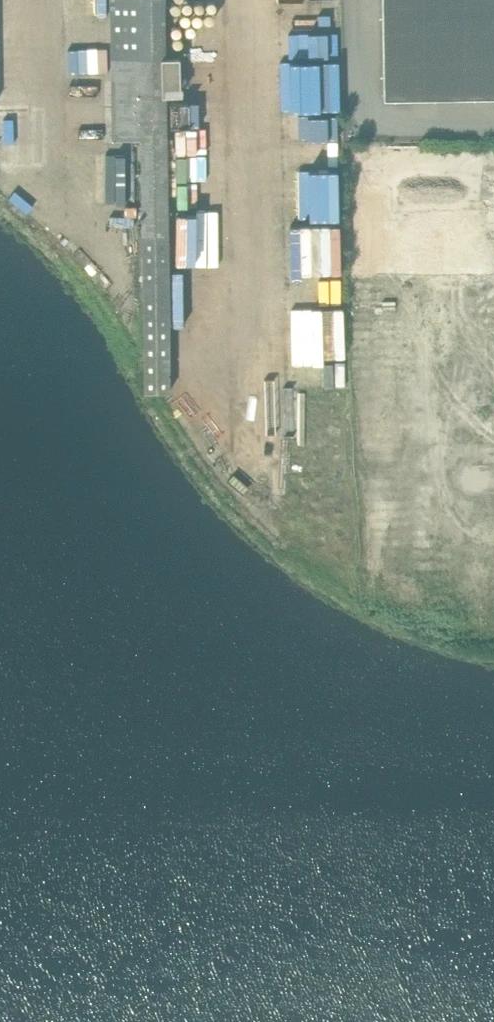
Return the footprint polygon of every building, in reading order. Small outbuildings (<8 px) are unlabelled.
[(111,50),(154,49),(153,0),(110,0),(111,50)] [(165,0),(153,0),(154,49),(111,50),(112,139),(140,139),(141,195),(168,194),(176,194),(175,137),(167,137),(166,94),(181,94),(181,56),(166,57),(165,0)] [(384,97),(493,96),(493,0),(383,0),(384,97)] [(171,390),(168,194),(141,195),(144,391),(171,390)]
